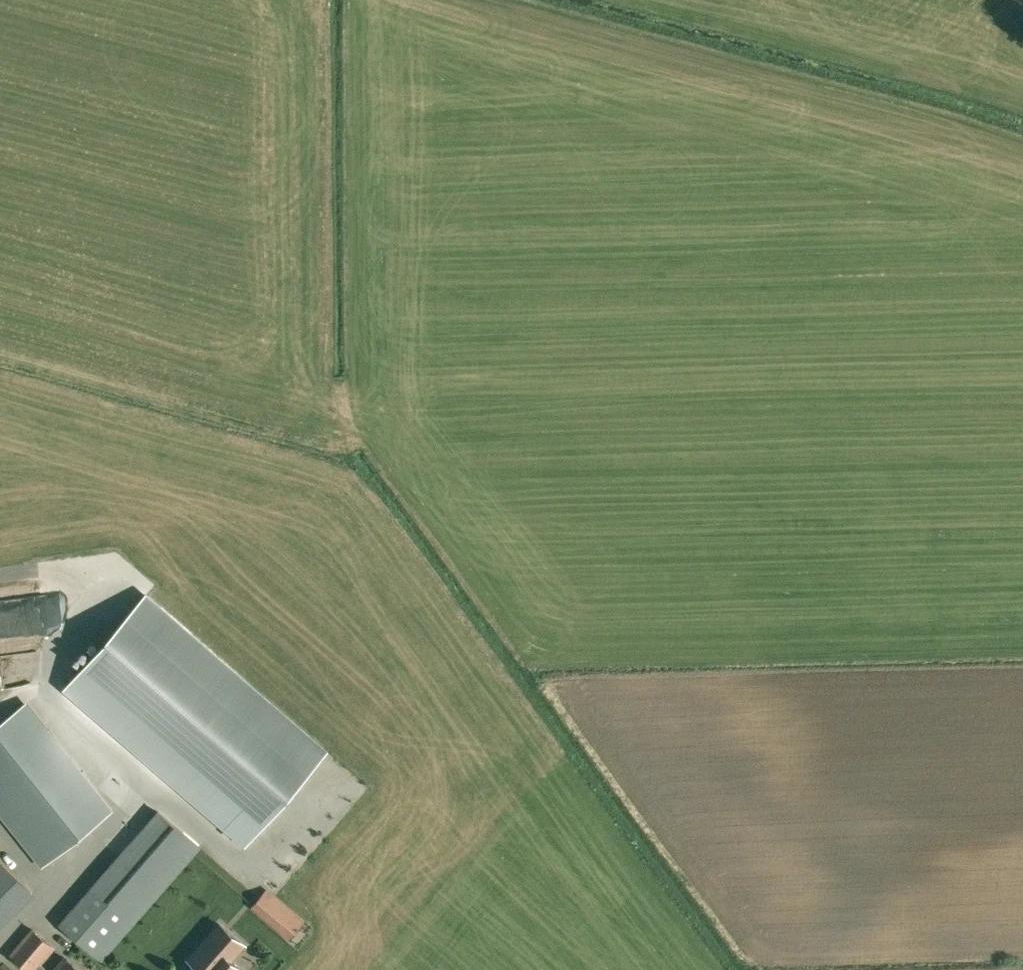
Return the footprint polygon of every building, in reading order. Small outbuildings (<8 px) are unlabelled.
[(245,844),(326,751),(147,594),(66,686),(245,844)] [(25,844),(43,866),(112,811),(26,702),(0,722),(0,812),(25,844)] [(199,846),(158,810),(59,923),(101,959),(199,846)] [(0,859),(0,922),(31,891),(0,859)] [(288,938),(303,921),(274,895),(268,890),(253,907),(288,938)] [(243,969),(230,958),(243,943),(221,923),(190,959),(200,968),(198,969),(242,969),(243,969)] [(42,966),(57,950),(34,930),(11,957),(26,969),(38,969),(42,966)] [(67,958),(56,969),(81,969),(67,958)]
